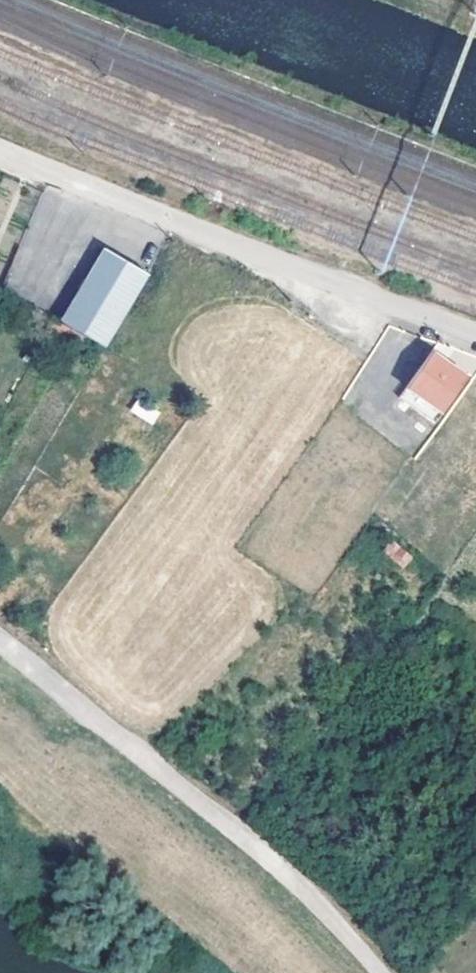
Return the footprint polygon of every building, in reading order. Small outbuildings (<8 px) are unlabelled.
[(61,324),(72,330),(85,338),(104,349),(149,274),(105,248),(61,324)] [(85,338),(72,330),(66,338),(80,347),(85,338)] [(466,376),(428,349),(403,385),(421,398),(415,407),(434,421),(466,376)] [(138,398),(130,411),(152,424),(160,412),(138,398)]
